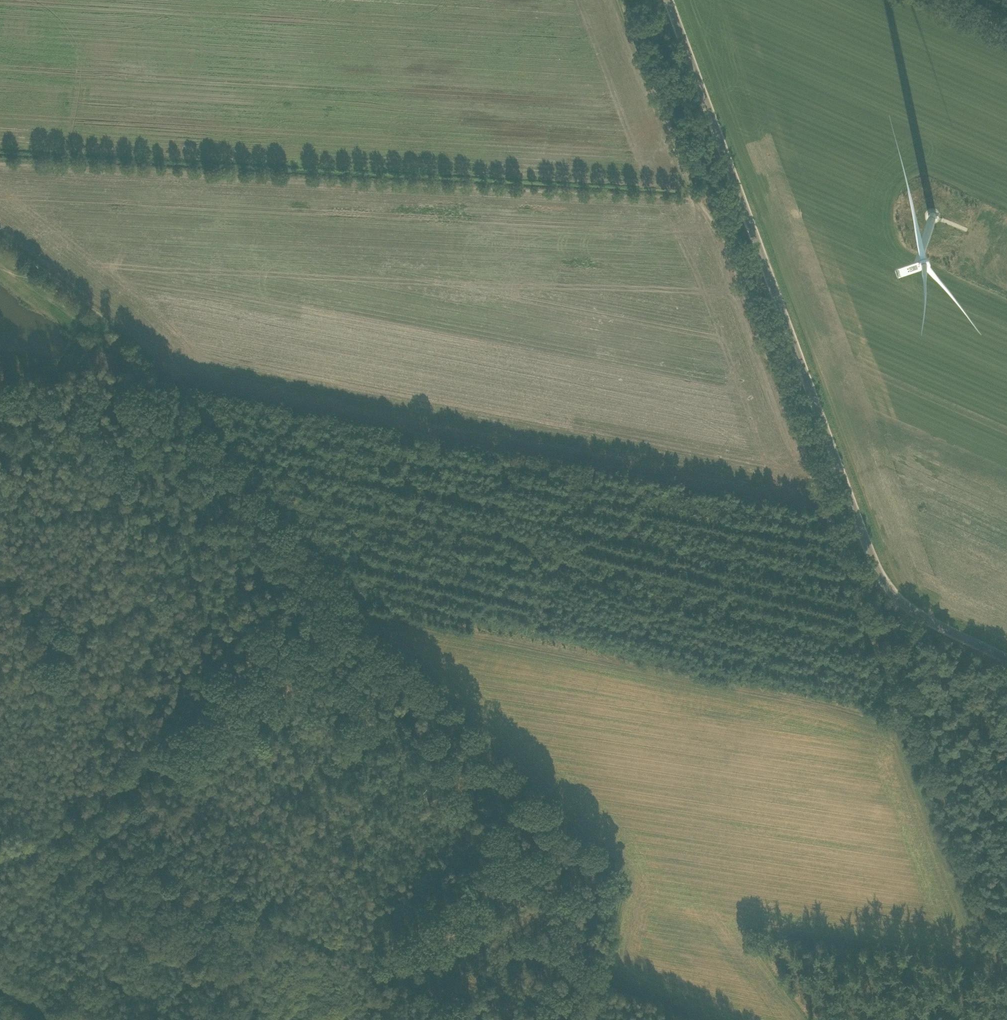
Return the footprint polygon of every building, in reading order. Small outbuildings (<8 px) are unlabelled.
[(927,214),(927,215),(927,216),(927,217),(928,218),(928,219),(929,219),(929,220),(930,220),(931,221),(932,221),(933,221),(934,221),(935,221),(936,220),(937,219),(938,218),(938,217),(938,216),(938,215),(938,214),(938,213),(937,212),(936,211),(935,211),(935,210),(934,210),(933,210),(932,210),(931,210),(930,211),(929,211),(928,212),(928,213),(928,214),(927,214)]
